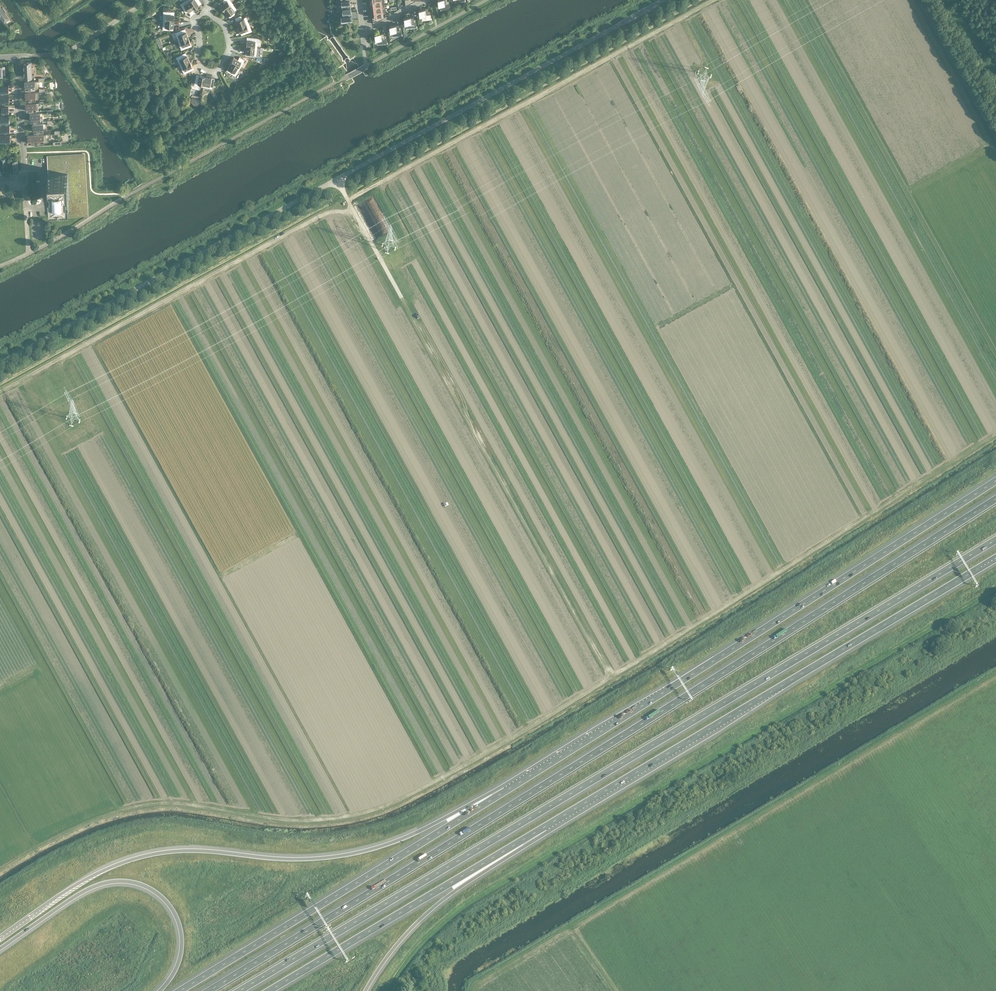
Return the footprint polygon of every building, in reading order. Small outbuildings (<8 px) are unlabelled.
[(180,4),(186,13),(193,8),(194,8),(189,0),(186,0),(180,4)] [(200,0),(189,0),(194,8),(193,8),(194,8),(202,3),(200,0)] [(230,0),(223,0),(224,2),(220,5),(224,10),(233,4),(230,0)] [(438,3),(438,5),(440,5),(441,9),(450,8),(449,0),(448,0),(438,0),(438,3)] [(351,11),(350,3),(341,5),(342,7),(339,8),(340,13),(342,12),(351,11)] [(224,10),(230,18),(235,14),(233,11),(237,9),(233,4),(224,10)] [(0,6),(0,21),(1,21),(2,20),(3,20),(4,19),(4,20),(8,17),(4,12),(6,11),(3,7),(2,8),(0,6)] [(418,9),(419,14),(419,15),(421,15),(422,20),(431,18),(430,11),(429,11),(428,8),(418,9)] [(174,11),(163,11),(163,20),(174,21),(174,11)] [(352,19),(351,11),(342,12),(343,15),(340,16),(341,21),(352,19)] [(383,11),(373,12),(374,13),(374,17),(372,17),(373,23),(384,18),(383,11)] [(242,18),(241,15),(235,18),(238,26),(239,26),(248,22),(246,17),(242,18)] [(404,17),(404,22),(405,23),(406,23),(407,23),(407,28),(417,27),(416,19),(414,19),(414,16),(404,17)] [(163,20),(163,30),(173,30),(174,21),(163,20)] [(249,22),(248,22),(239,26),(238,26),(242,35),(252,31),(249,22)] [(389,25),(390,30),(390,31),(391,31),(392,31),(393,36),(402,35),(401,27),(399,27),(399,24),(389,25)] [(188,37),(185,28),(175,32),(178,41),(188,37)] [(374,33),(375,38),(375,39),(377,39),(378,44),(387,43),(386,35),(385,35),(384,32),(374,33)] [(188,37),(178,41),(181,50),(192,46),(188,37)] [(247,37),(246,46),(257,47),(258,41),(261,42),(261,38),(247,37)] [(246,46),(246,55),(252,56),(252,53),(257,53),(257,47),(246,46)] [(190,60),(186,52),(176,57),(180,65),(190,60)] [(245,60),(240,57),(238,59),(234,57),(231,62),(231,63),(231,62),(240,68),(245,60)] [(190,60),(180,65),(184,74),(194,69),(190,60)] [(32,74),(31,61),(26,62),(27,63),(26,63),(26,62),(23,62),(23,63),(24,63),(24,76),(24,77),(27,77),(27,78),(34,77),(34,74),(32,74)] [(231,62),(231,63),(226,70),(236,76),(240,68),(231,62)] [(206,76),(196,74),(194,85),(203,87),(205,76),(206,76)] [(203,87),(212,88),(215,78),(206,76),(205,76),(203,87)] [(38,89),(37,81),(25,82),(25,83),(23,83),(24,85),(25,85),(25,86),(26,90),(27,90),(27,89),(38,89)] [(38,99),(38,92),(25,92),(25,97),(26,97),(26,100),(27,100),(38,99)] [(39,110),(38,102),(26,103),(26,104),(25,104),(25,107),(26,107),(26,108),(27,108),(27,111),(28,111),(39,110)] [(43,113),(40,113),(30,114),(30,118),(31,118),(31,122),(32,122),(32,121),(43,120),(43,117),(40,117),(40,113),(43,113)] [(0,116),(0,123),(10,123),(9,115),(0,116)] [(46,123),(43,124),(33,124),(33,125),(32,125),(32,128),(33,128),(33,129),(34,129),(34,132),(35,132),(46,131),(46,128),(43,128),(43,124),(46,124),(46,123)] [(47,142),(46,134),(28,135),(28,136),(26,136),(27,139),(28,139),(28,140),(29,140),(28,140),(29,143),(30,143),(47,142)] [(87,215),(84,154),(48,156),(47,156),(48,167),(48,168),(48,171),(48,174),(49,187),(49,193),(50,198),(50,200),(50,206),(50,217),(87,215)] [(8,157),(0,157),(0,159),(1,169),(8,169),(8,157)]
